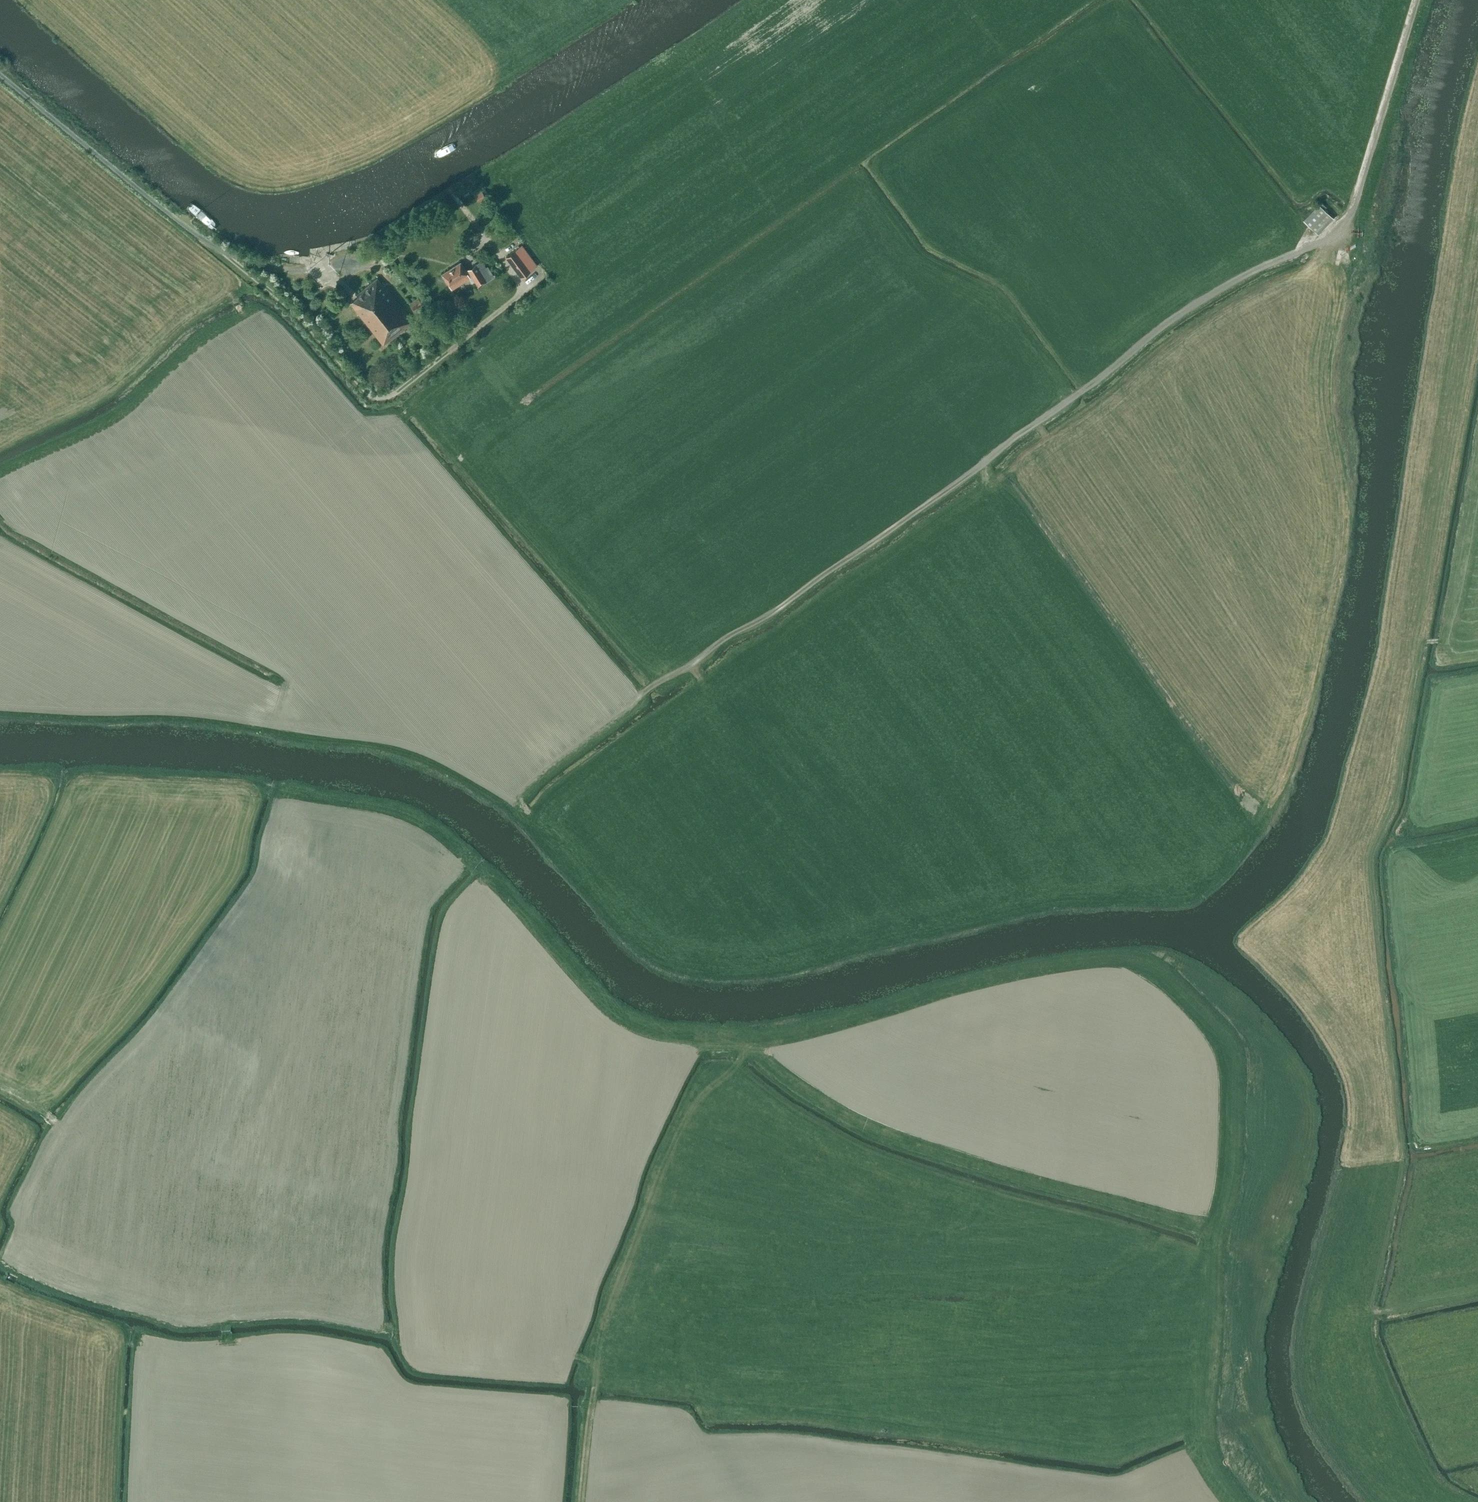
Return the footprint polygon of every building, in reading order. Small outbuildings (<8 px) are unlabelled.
[(486,196),(480,187),(472,192),(479,202),(486,196)] [(1304,220),(1315,231),(1331,215),(1319,204),(1304,220)] [(521,277),(537,265),(522,244),(505,256),(521,277)] [(442,274),(452,289),(469,278),(471,283),(475,280),(479,286),(492,278),(494,276),(487,265),(485,267),(482,261),(466,271),(461,262),(442,274)] [(383,345),(413,322),(383,284),(382,285),(377,278),(357,294),(358,296),(350,303),(383,345)] [(418,297),(410,303),(415,310),(423,303),(418,297)]
